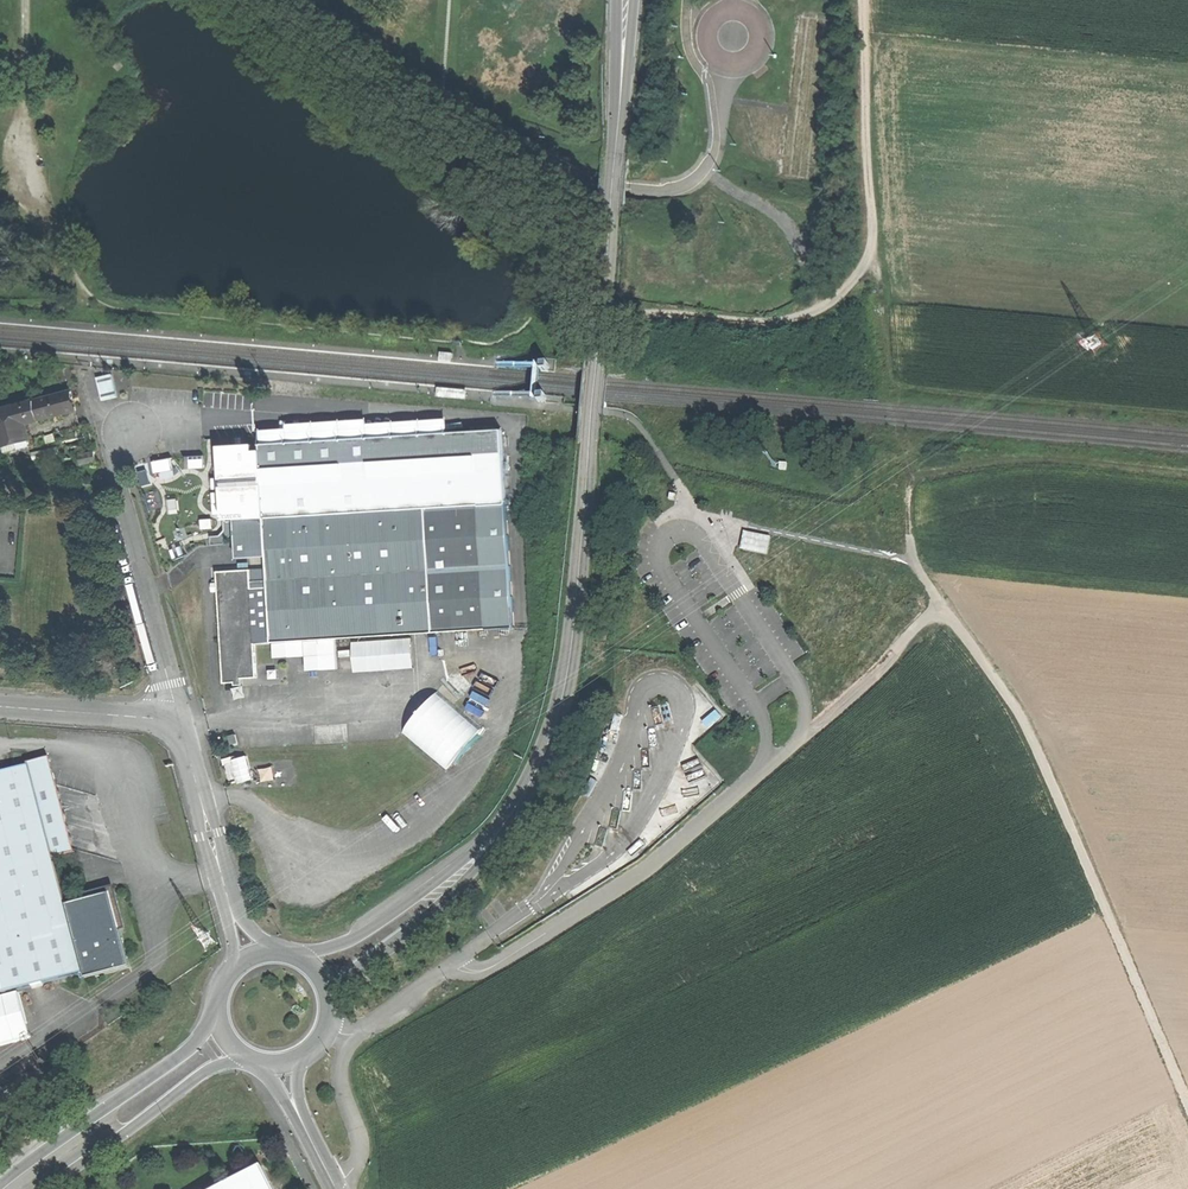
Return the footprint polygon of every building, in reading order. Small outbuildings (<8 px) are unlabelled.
[(455,351),(443,350),(442,358),(455,359),(455,357),(455,351)] [(468,398),(469,389),(440,386),(439,395),(468,398)] [(68,392),(32,401),(36,420),(74,411),(68,392)] [(32,401),(4,409),(9,427),(16,426),(23,424),(36,420),(32,401)] [(0,410),(0,444),(1,446),(20,441),(16,426),(9,427),(4,409),(0,410)] [(16,426),(20,441),(27,440),(23,424),(16,426)] [(501,432),(220,447),(223,484),(225,522),(235,522),(269,520),(271,564),(271,574),(274,647),(277,647),(301,646),(513,630),(501,432)] [(91,452),(76,456),(78,464),(93,460),(91,452)] [(269,520),(235,522),(236,545),(238,564),(271,564),(269,520)] [(744,549),(770,551),(772,533),(745,531),(744,549)] [(271,574),(253,575),(256,648),(274,647),(271,574)] [(253,575),(219,576),(221,688),(238,687),(238,684),(257,683),(256,648),(253,575)] [(301,646),(277,647),(277,655),(302,653),(301,646)] [(437,695),(401,735),(444,771),(479,730),(437,695)] [(237,737),(231,739),(234,747),(239,745),(237,737)] [(227,758),(233,783),(255,777),(249,753),(227,758)] [(27,767),(51,857),(73,851),(49,762),(27,767)] [(0,775),(0,995),(16,991),(82,973),(84,980),(127,968),(108,894),(64,906),(51,857),(27,767),(0,775)] [(0,995),(0,1043),(21,1037),(28,1032),(16,991),(0,995)] [(261,1167),(219,1188),(272,1188),(261,1167)]
